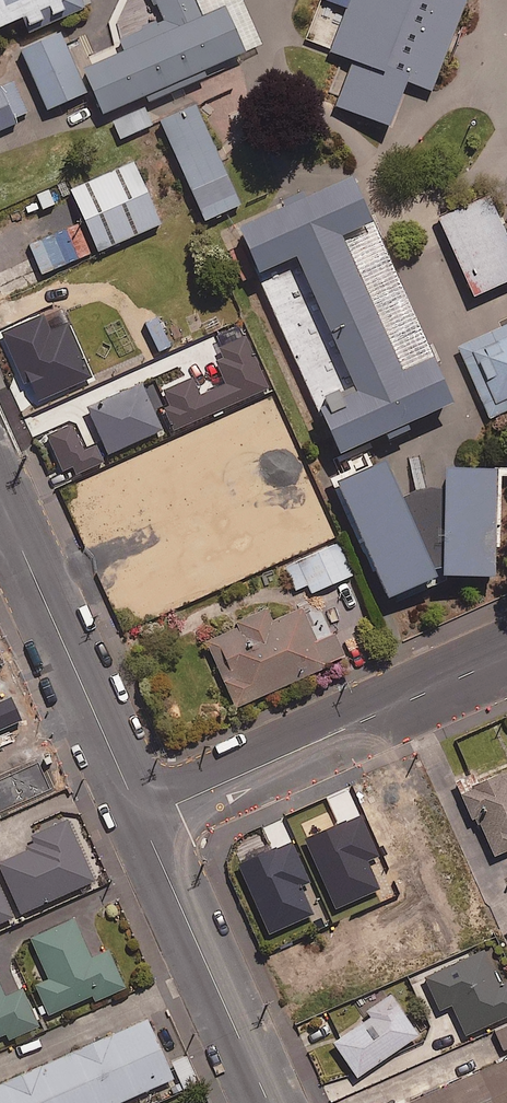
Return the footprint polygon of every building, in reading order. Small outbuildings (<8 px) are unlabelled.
[(22,21),(26,30),(77,9),(73,0),(0,0),(0,31),(22,21)] [(197,0),(154,0),(168,32),(82,70),(103,118),(247,55),(226,9),(205,18),(197,0)] [(326,53),(350,62),(335,102),(384,122),(402,76),(426,86),(461,0),(348,0),(326,53)] [(87,94),(61,33),(20,51),(46,112),(87,94)] [(17,123),(15,119),(27,113),(13,82),(0,88),(0,131),(17,123)] [(197,109),(164,125),(209,220),(242,204),(197,109)] [(134,164),(70,192),(97,254),(161,227),(134,164)] [(353,179),(237,231),(258,278),(296,261),(357,397),(321,413),(340,457),(453,407),(434,363),(404,377),(343,241),(375,227),(353,179)] [(439,218),(475,299),(506,285),(506,238),(488,197),(439,218)] [(97,303),(32,331),(53,380),(123,349),(129,362),(161,348),(147,317),(110,333),(97,303)] [(473,354),(496,406),(506,401),(506,338),(473,354)] [(141,384),(86,409),(108,456),(163,432),(141,384)] [(284,425),(260,436),(266,451),(278,477),(302,467),(284,425)] [(181,444),(151,457),(154,464),(129,475),(146,513),(138,517),(149,541),(242,500),(217,444),(187,457),(181,444)] [(266,451),(235,464),(247,491),(278,477),(266,451)] [(102,467),(95,452),(65,466),(72,480),(102,467)] [(444,573),(444,581),(497,582),(499,474),(444,471),(444,493),(404,501),(386,465),(337,486),(388,603),(438,583),(435,574),(444,573)] [(320,503),(273,524),(288,556),(334,535),(320,503)] [(353,578),(339,544),(297,562),(312,596),(353,578)] [(238,630),(207,644),(235,710),(328,669),(327,666),(346,658),(335,634),(317,642),(303,609),(272,623),(267,611),(236,625),(238,630)] [(0,725),(0,771),(17,764),(0,725)] [(461,796),(472,822),(477,820),(495,859),(506,854),(506,776),(461,796)] [(1,829),(0,829),(0,914),(53,891),(41,865),(32,869),(23,848),(11,853),(1,829)] [(429,961),(384,859),(325,885),(370,986),(429,961)] [(74,920),(30,940),(48,982),(35,987),(48,1017),(92,998),(95,1004),(126,990),(109,951),(91,959),(74,920)] [(424,979),(440,1014),(452,1008),(466,1038),(506,1019),(506,984),(500,987),(484,952),(424,979)] [(6,1037),(9,1043),(40,1029),(23,990),(5,997),(0,985),(0,1040),(6,1037)] [(371,1021),(334,1046),(357,1081),(420,1039),(391,996),(366,1013),(371,1021)] [(148,1022),(0,1087),(0,1102),(126,1102),(174,1082),(148,1022)] [(495,1033),(503,1051),(506,1049),(506,1028),(495,1033)] [(414,1102),(506,1102),(506,1062),(414,1102)]
